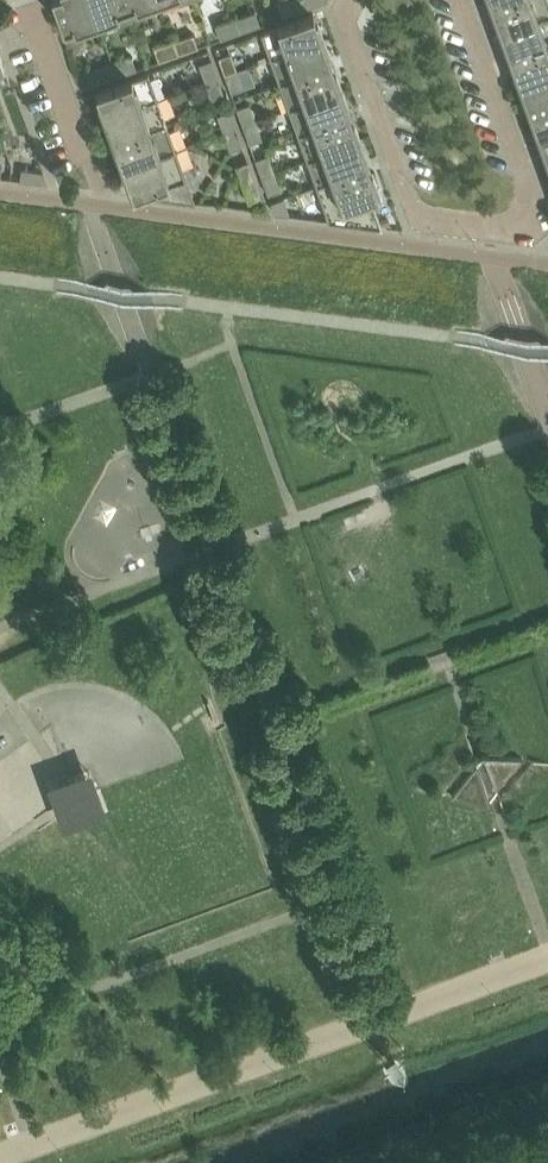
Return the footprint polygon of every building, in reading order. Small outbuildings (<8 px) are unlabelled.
[(90,0),(54,0),(63,24),(61,25),(68,43),(85,37),(81,26),(97,20),(90,0)] [(125,0),(90,0),(97,20),(114,14),(118,25),(132,20),(125,0)] [(132,20),(146,15),(142,4),(153,0),(125,0),(132,20)] [(299,0),(286,0),(278,3),(283,16),(302,9),(299,0)] [(302,9),(327,0),(299,0),(302,9)] [(493,6),(495,13),(494,13),(501,32),(547,15),(547,0),(510,0),(493,6)] [(260,24),(255,11),(236,18),(241,31),(260,24)] [(325,38),(318,19),(316,20),(314,12),(261,31),(271,57),(325,38)] [(501,32),(508,51),(509,51),(511,57),(547,44),(547,15),(501,32)] [(241,31),(236,18),(216,25),(221,38),(241,31)] [(199,46),(194,33),(174,40),(179,53),(199,46)] [(332,64),(330,57),(331,57),(325,38),(271,57),(280,83),(332,64)] [(179,53),(174,40),(154,47),(159,60),(179,53)] [(511,57),(514,64),(512,64),(519,83),(547,73),(547,44),(511,57)] [(231,52),(219,56),(225,74),(238,69),(231,52)] [(137,68),(132,55),(112,62),(117,76),(137,68)] [(218,76),(212,59),(199,63),(206,81),(218,76)] [(117,76),(112,62),(86,72),(91,85),(117,76)] [(343,89),(336,70),(335,71),(332,64),(280,83),(289,108),(343,89)] [(244,87),(238,69),(225,74),(232,92),(244,87)] [(158,98),(148,72),(96,91),(99,98),(97,99),(104,117),(158,98)] [(519,83),(526,102),(527,102),(530,108),(547,102),(547,73),(519,83)] [(225,94),(218,76),(206,81),(212,99),(225,94)] [(351,115),(348,108),(350,108),(343,89),(289,108),(298,134),(351,115)] [(167,124),(158,98),(104,117),(111,137),(112,136),(115,142),(167,124)] [(530,108),(532,115),(531,115),(537,134),(547,130),(547,102),(530,108)] [(256,120),(250,103),(237,107),(244,125),(256,120)] [(237,127),(230,110),(218,114),(224,132),(237,127)] [(361,140),(354,121),(353,122),(351,115),(298,134),(308,159),(361,140)] [(263,138),(256,120),(244,125),(250,143),(263,138)] [(176,149),(167,124),(115,142),(117,149),(116,150),(122,168),(176,149)] [(243,145),(237,127),(224,132),(231,150),(243,145)] [(537,134),(544,153),(546,153),(547,159),(547,130),(537,134)] [(369,166),(367,160),(368,159),(361,140),(308,159),(317,185),(369,166)] [(196,203),(183,168),(176,149),(122,168),(129,188),(131,187),(133,194),(145,190),(147,196),(196,203)] [(275,171),(268,154),(256,158),(262,176),(275,171)] [(262,196),(249,161),(236,165),(249,200),(262,196)] [(371,196),(380,193),(373,172),(371,173),(369,166),(317,185),(326,210),(325,210),(329,220),(383,227),(371,196)] [(48,183),(44,170),(22,168),(20,180),(48,183)] [(281,189),(275,171),(262,176),(268,194),(281,189)] [(290,215),(284,197),(271,201),(275,213),(290,215)] [(497,789),(523,758),(483,751),(482,753),(488,754),(487,761),(482,763),(478,765),(452,795),(492,803),(492,801),(486,800),(488,793),(492,791),(497,789)] [(106,810),(97,786),(91,768),(49,783),(64,825),(106,810)]
